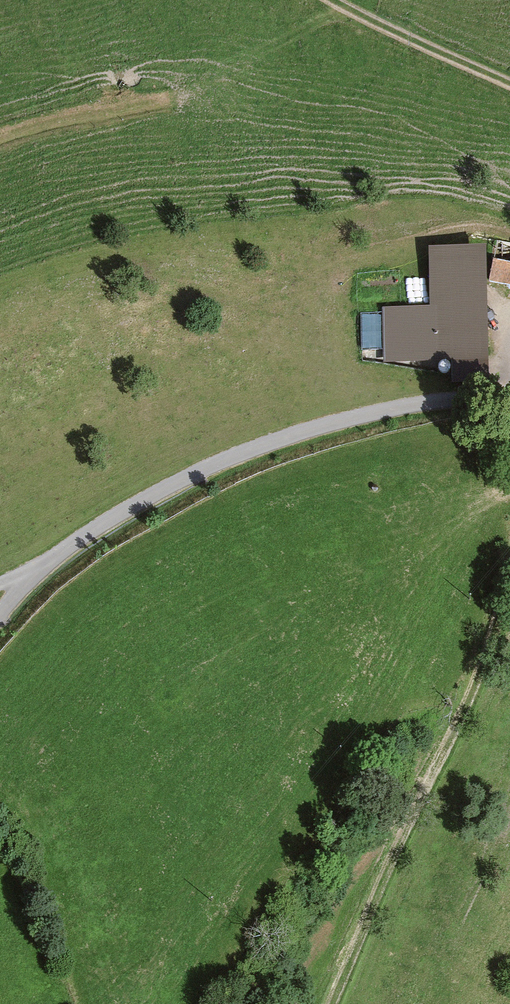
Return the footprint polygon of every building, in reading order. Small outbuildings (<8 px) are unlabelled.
[(498,244),(490,285),(509,289),(509,246),(498,244)] [(436,313),(383,314),(384,363),(486,360),(483,256),(435,257),(436,313)]
